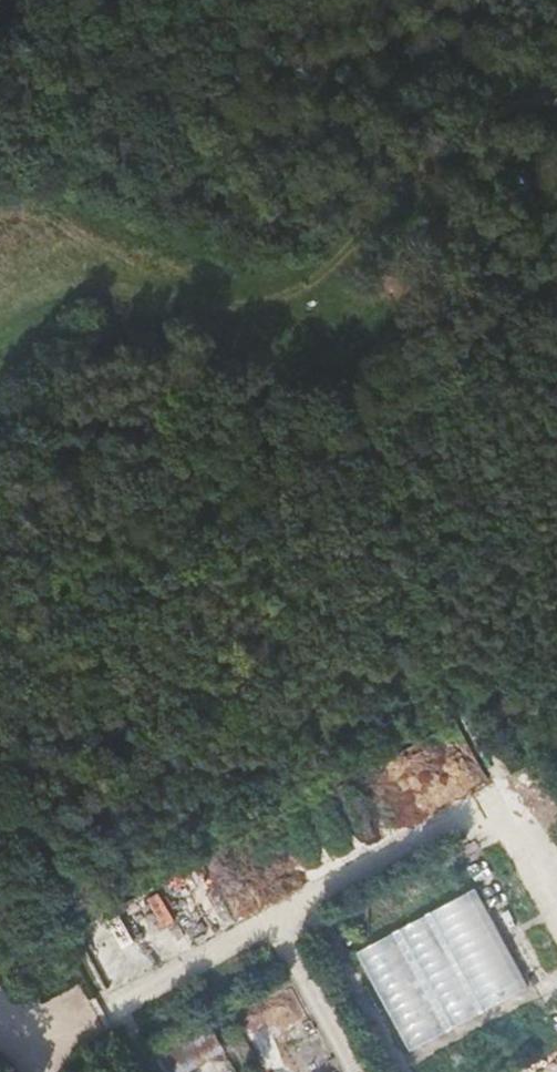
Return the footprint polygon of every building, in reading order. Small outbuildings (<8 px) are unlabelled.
[(483,888),(360,942),(406,1045),(529,990),(483,888)] [(226,1049),(216,1027),(161,1052),(170,1071),(176,1071),(226,1049)]
